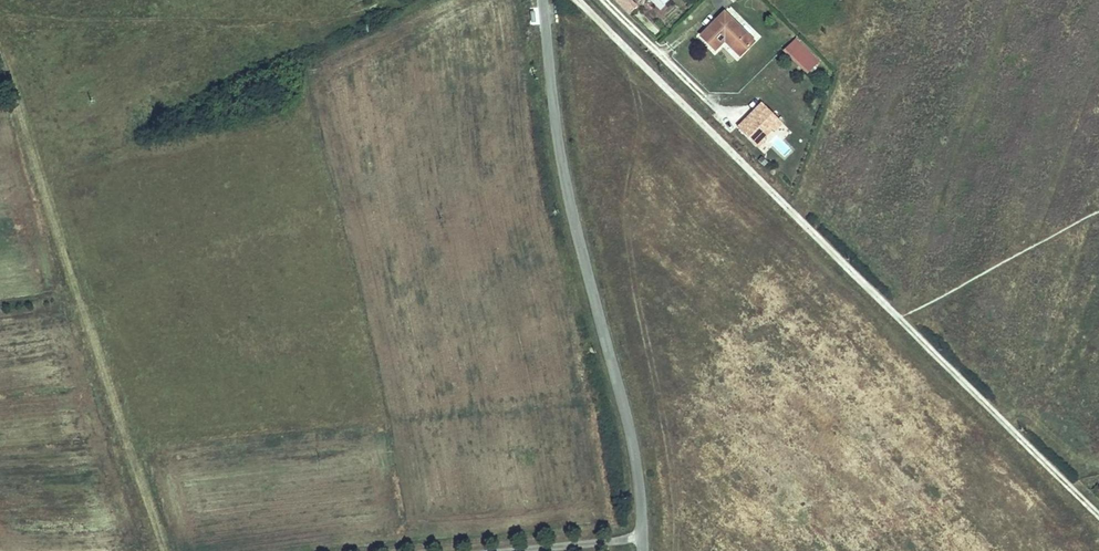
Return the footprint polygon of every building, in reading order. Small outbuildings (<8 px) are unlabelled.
[(628,0),(612,0),(622,10),(630,2),(628,0)] [(715,12),(694,34),(707,46),(715,38),(731,53),(744,40),(715,12)] [(756,41),(760,35),(751,28),(747,34),(756,41)] [(796,36),(783,49),(789,55),(786,58),(806,77),(822,62),(796,36)] [(758,150),(782,122),(758,102),(734,130),(758,150)]
